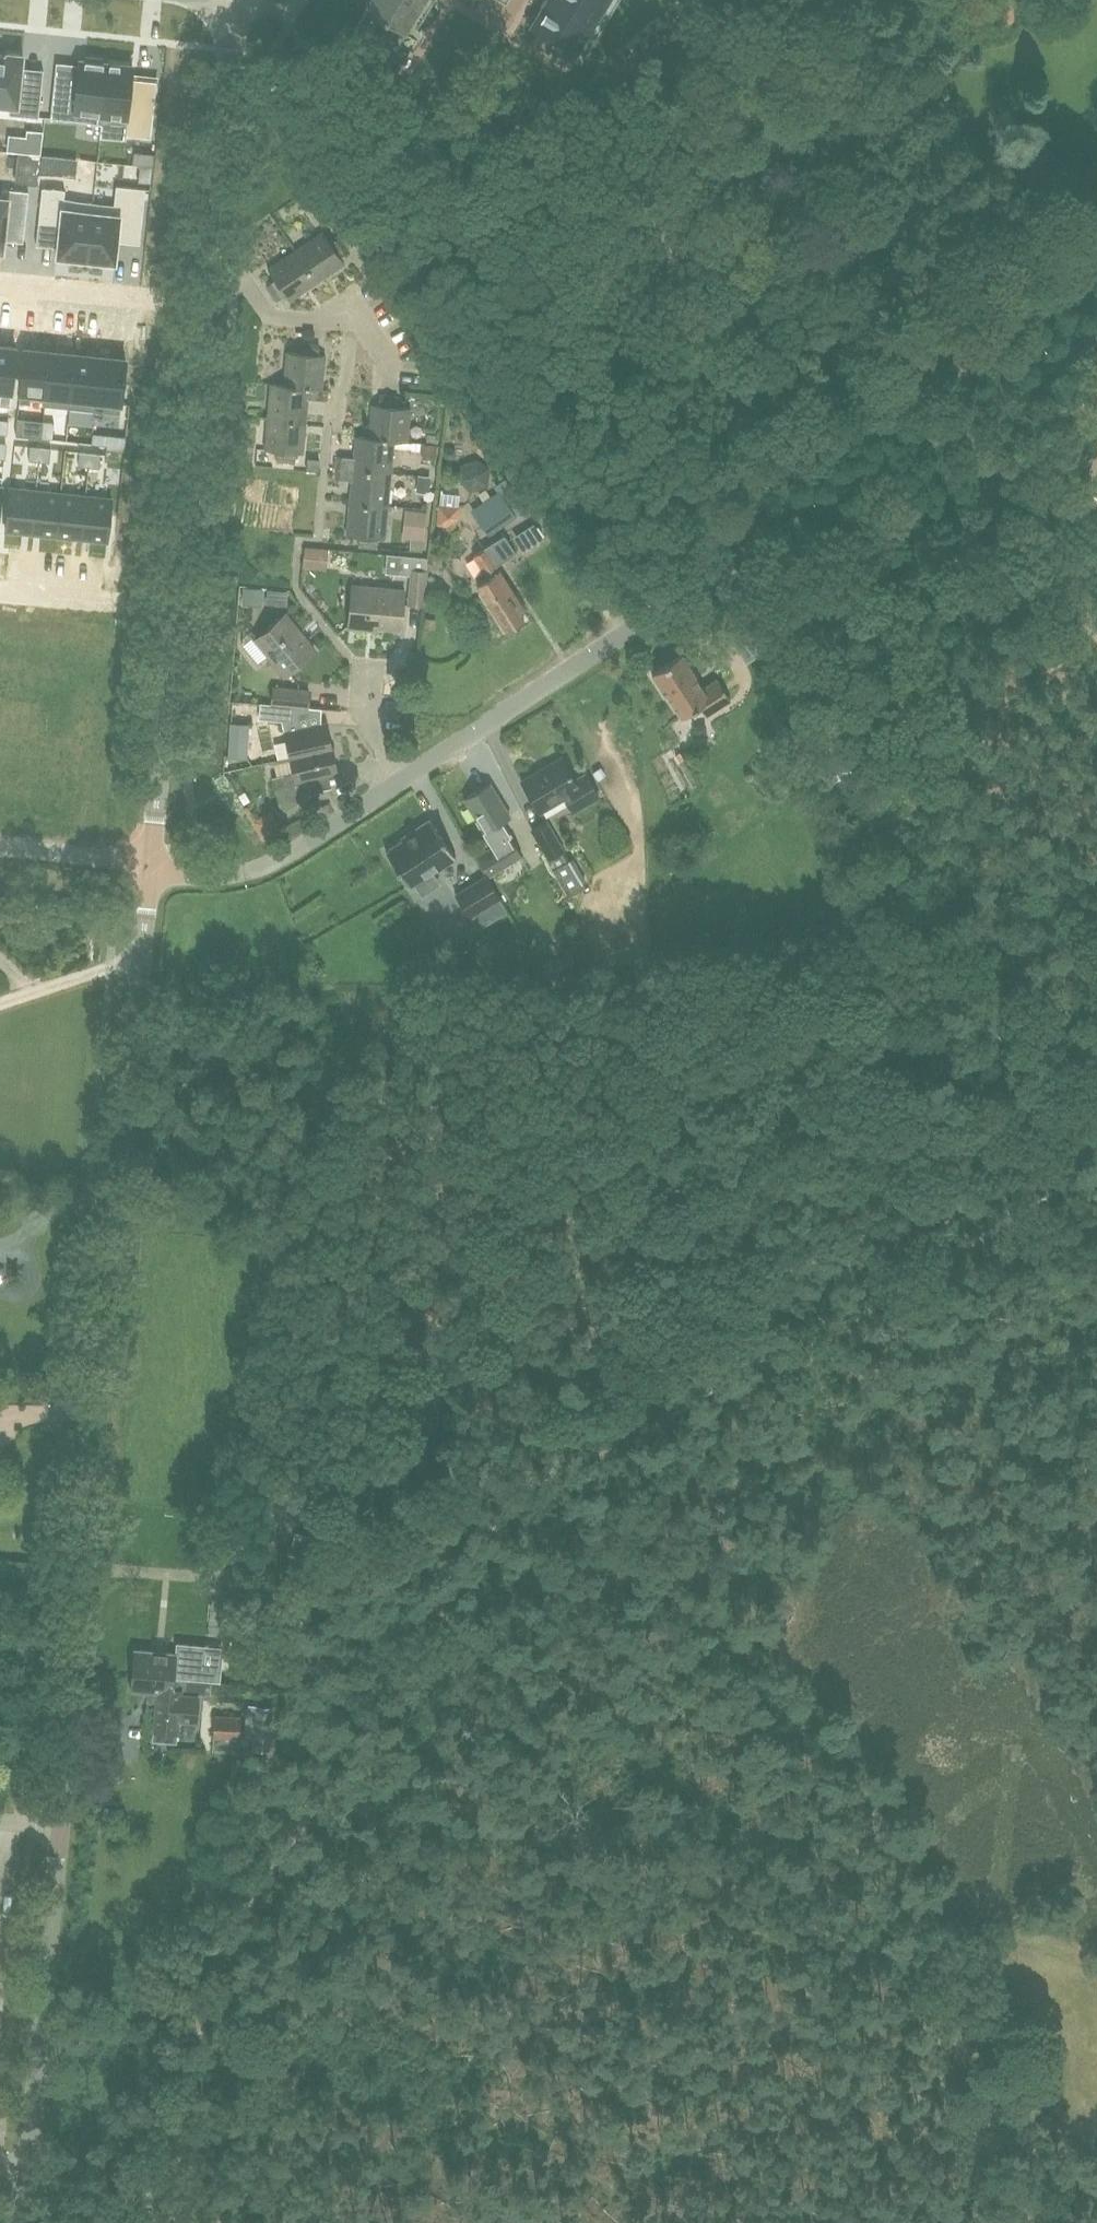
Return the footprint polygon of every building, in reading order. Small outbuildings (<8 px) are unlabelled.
[(364,7),(365,8),(351,32),(400,61),(415,37),(404,30),(422,0),(369,0),(364,7)] [(537,12),(529,26),(533,28),(575,54),(608,0),(544,0),(537,12)] [(10,105),(9,114),(38,117),(42,82),(20,80),(23,54),(7,52),(6,55),(0,54),(0,104),(10,105)] [(54,80),(50,118),(101,124),(108,63),(103,62),(104,58),(86,56),(86,60),(79,60),(77,82),(54,80)] [(108,63),(101,124),(102,124),(103,115),(125,117),(123,135),(150,138),(156,81),(131,78),(132,65),(108,63)] [(394,100),(401,95),(394,85),(387,90),(394,100)] [(374,99),(381,109),(389,104),(382,94),(374,99)] [(408,106),(401,95),(394,100),(401,111),(408,106)] [(395,114),(389,104),(381,109),(388,119),(395,114)] [(415,116),(408,106),(401,111),(408,121),(415,116)] [(402,124),(395,114),(388,119),(395,129),(402,124)] [(415,131),(422,141),(429,136),(422,126),(415,131)] [(416,145),(410,135),(402,140),(409,150),(416,145)] [(436,147),(429,136),(422,141),(429,152),(436,147)] [(423,155),(416,145),(409,150),(416,160),(423,155)] [(443,157),(436,147),(429,152),(436,162),(443,157)] [(430,165),(423,155),(416,160),(423,170),(430,165)] [(152,166),(139,165),(138,180),(151,181),(152,166)] [(93,202),(87,258),(99,259),(99,261),(115,262),(118,238),(140,240),(145,187),(116,184),(114,204),(93,202)] [(2,250),(5,221),(25,223),(28,191),(2,188),(1,197),(0,197),(0,250),(2,250)] [(42,188),(37,229),(59,232),(56,256),(75,258),(75,256),(87,258),(93,202),(62,199),(63,190),(42,188)] [(322,231),(294,249),(315,281),(343,262),(339,257),(347,251),(337,236),(329,242),(322,231)] [(315,281),(294,249),(266,268),(274,279),(266,285),(276,300),(284,294),(288,300),(315,281)] [(286,351),(283,384),(321,387),(324,354),(317,354),(318,344),(300,342),(299,352),(286,351)] [(16,347),(0,345),(0,395),(0,396),(0,405),(10,406),(16,347)] [(25,348),(19,402),(30,403),(30,398),(44,399),(43,405),(44,405),(50,351),(25,348)] [(50,351),(44,405),(69,407),(75,353),(50,351)] [(75,353),(69,407),(93,410),(92,419),(93,419),(100,356),(75,353)] [(100,356),(93,419),(103,420),(104,411),(120,413),(125,359),(100,356)] [(327,388),(321,387),(283,384),(270,383),(267,415),(304,419),(306,398),(326,400),(327,388)] [(371,404),(368,437),(406,440),(409,407),(396,406),(397,396),(378,394),(378,404),(371,404)] [(301,452),(304,419),(267,415),(264,449),(277,450),(276,460),(294,462),(295,452),(301,452)] [(17,418),(15,435),(41,438),(43,423),(43,420),(17,418)] [(43,423),(41,438),(51,439),(53,425),(43,423)] [(82,428),(80,442),(91,443),(92,429),(82,428)] [(92,429),(91,443),(101,444),(102,430),(92,429)] [(390,472),(392,448),(392,440),(406,441),(406,440),(368,437),(354,435),(352,457),(336,456),(335,468),(390,472)] [(30,445),(28,460),(39,461),(40,447),(30,445)] [(40,447),(39,461),(49,462),(51,448),(40,447)] [(418,470),(441,476),(447,456),(423,450),(418,470)] [(79,451),(78,465),(88,466),(90,452),(79,451)] [(90,452),(88,466),(99,467),(100,453),(90,452)] [(386,511),(390,472),(335,468),(334,479),(350,480),(348,508),(386,511)] [(10,486),(5,530),(31,533),(36,489),(10,486)] [(36,489),(31,533),(56,536),(61,491),(36,489)] [(61,491),(56,536),(81,538),(85,494),(61,491)] [(496,491),(472,510),(489,534),(514,516),(513,516),(524,508),(512,491),(501,497),(496,491)] [(85,494),(81,538),(106,541),(111,497),(85,494)] [(384,538),(386,511),(348,508),(345,535),(358,536),(357,546),(376,548),(376,538),(384,538)] [(469,538),(472,522),(417,511),(412,536),(426,539),(424,552),(433,554),(437,531),(469,538)] [(497,570),(494,567),(515,553),(503,536),(472,556),(484,574),(485,574),(487,577),(475,585),(505,630),(522,619),(517,612),(523,608),(498,570),(497,570)] [(317,552),(311,576),(333,581),(339,558),(317,552)] [(410,557),(406,604),(423,606),(427,558),(410,557)] [(399,628),(403,591),(350,586),(346,627),(366,629),(367,625),(399,628)] [(283,676),(313,650),(283,614),(253,640),(283,676)] [(702,717),(727,701),(713,681),(698,690),(690,678),(691,677),(677,656),(648,675),(661,696),(663,696),(677,718),(689,712),(690,711),(695,707),(702,717)] [(271,685),(269,703),(296,708),(306,708),(309,688),(271,685)] [(294,722),(296,708),(269,703),(258,702),(257,718),(280,720),(283,731),(296,728),(294,722)] [(324,722),(296,728),(283,731),(289,757),(330,747),(324,722)] [(243,765),(261,764),(260,728),(242,729),(243,765)] [(335,772),(330,747),(289,757),(292,771),(270,776),(278,810),(283,809),(312,792),(309,778),(335,772)] [(585,774),(573,780),(560,757),(520,780),(538,811),(566,795),(570,793),(578,808),(598,796),(585,774)] [(488,875),(521,855),(501,819),(508,815),(488,783),(462,799),(491,845),(475,855),(488,875)] [(428,818),(427,819),(428,819),(400,837),(401,839),(386,849),(385,849),(384,850),(407,885),(409,884),(408,884),(452,855),(428,818)] [(545,819),(528,828),(547,859),(546,860),(565,893),(585,881),(571,857),(568,859),(563,851),(564,850),(545,819)] [(495,875),(506,895),(542,874),(530,855),(495,875)] [(485,874),(454,893),(467,916),(499,897),(488,879),(485,874)] [(486,934),(516,921),(507,899),(476,913),(486,934)] [(133,1648),(131,1676),(153,1678),(154,1674),(185,1677),(187,1653),(133,1648)] [(198,1694),(181,1693),(181,1691),(210,1693),(211,1680),(185,1677),(154,1674),(153,1678),(131,1676),(130,1689),(146,1690),(146,1696),(150,1700),(155,1701),(152,1739),(176,1741),(178,1719),(196,1720),(198,1694)] [(215,1714),(213,1737),(241,1739),(242,1716),(215,1714)] [(231,1747),(233,1765),(248,1764),(247,1745),(231,1747)]
